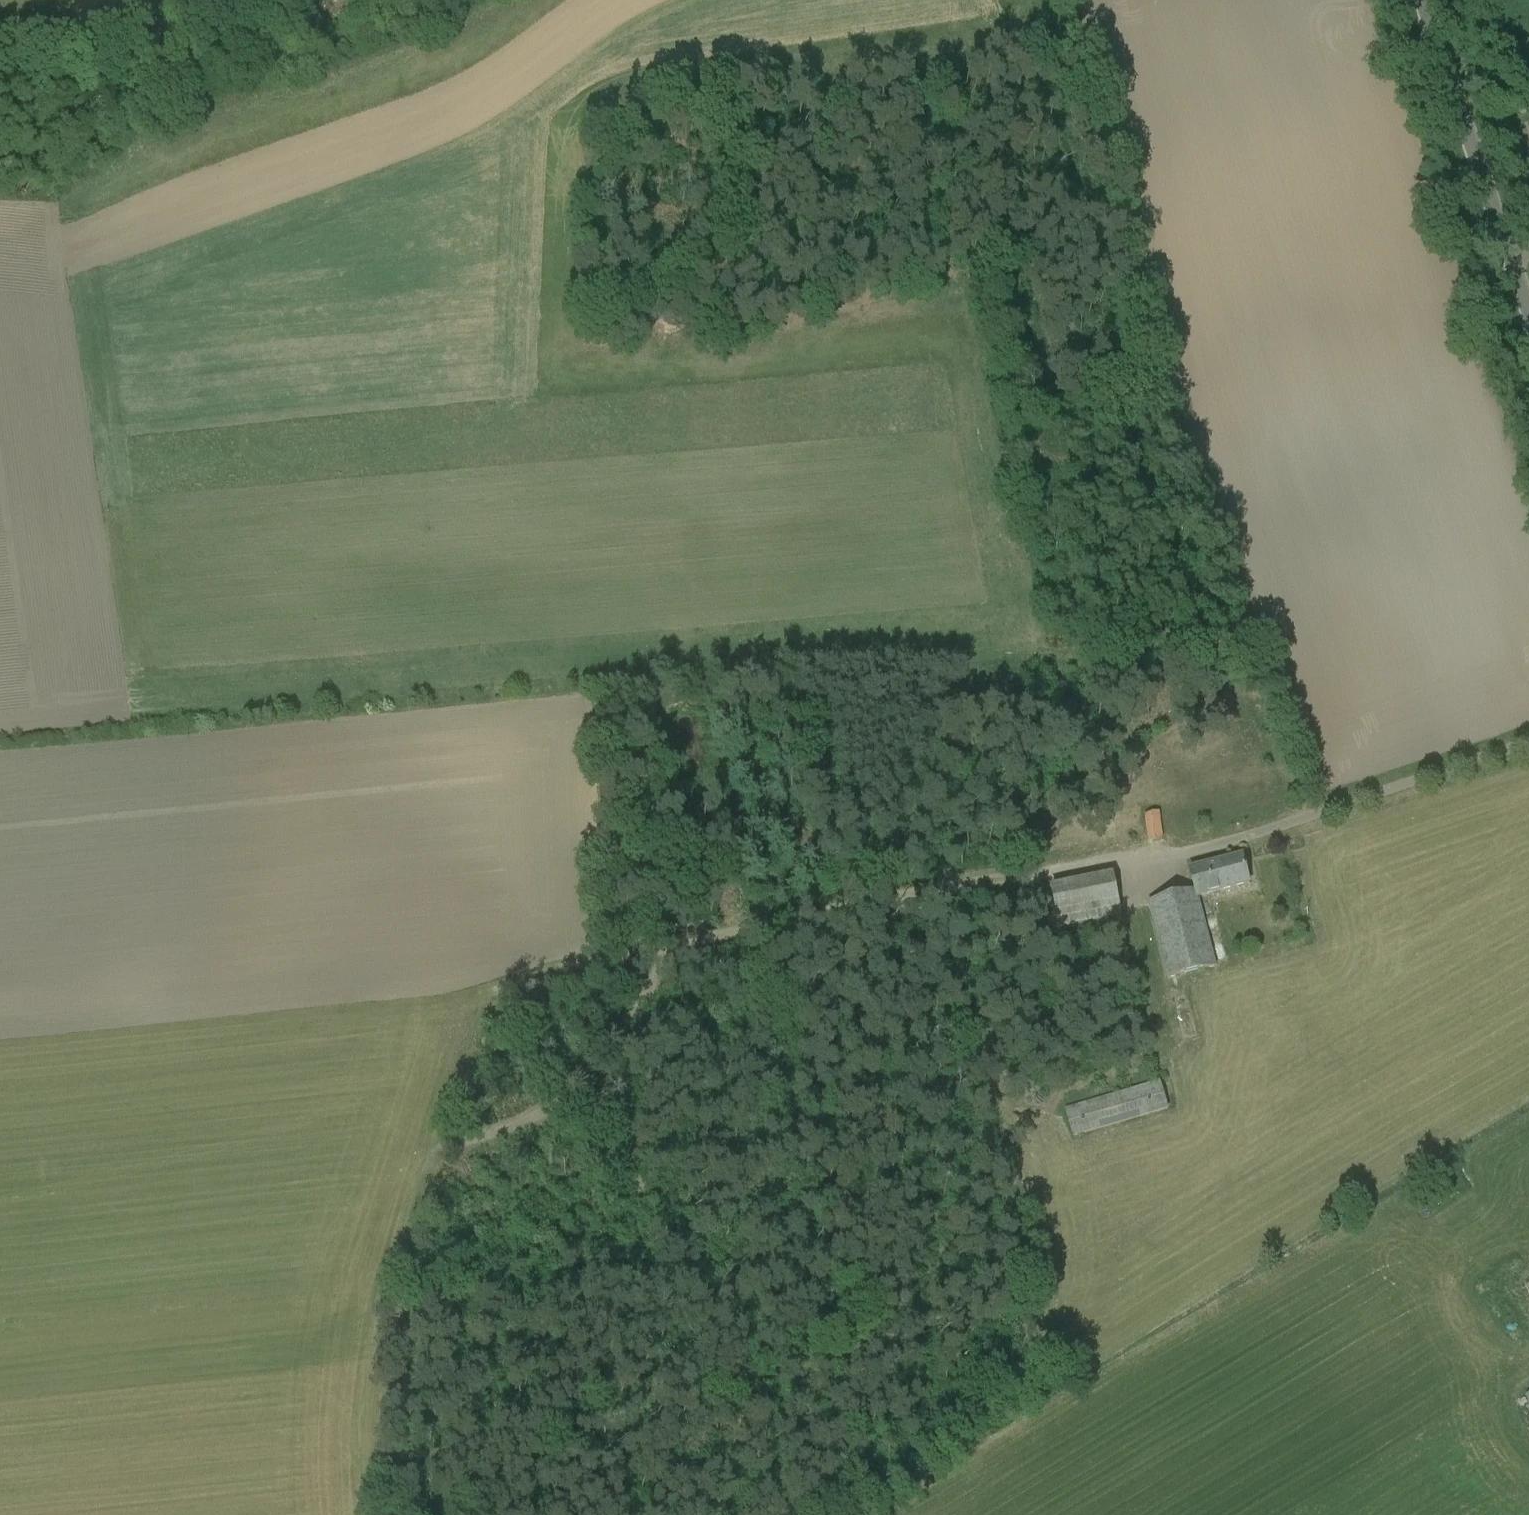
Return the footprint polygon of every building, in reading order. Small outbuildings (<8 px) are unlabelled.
[(1149,843),(1163,840),(1158,812),(1143,814),(1149,843)] [(1199,896),(1250,883),(1243,857),(1190,870),(1195,890),(1147,902),(1167,981),(1217,968),(1199,896)] [(1057,886),(1066,924),(1133,909),(1124,871),(1057,886)] [(1073,1138),(1169,1111),(1161,1081),(1065,1109),(1073,1138)]
